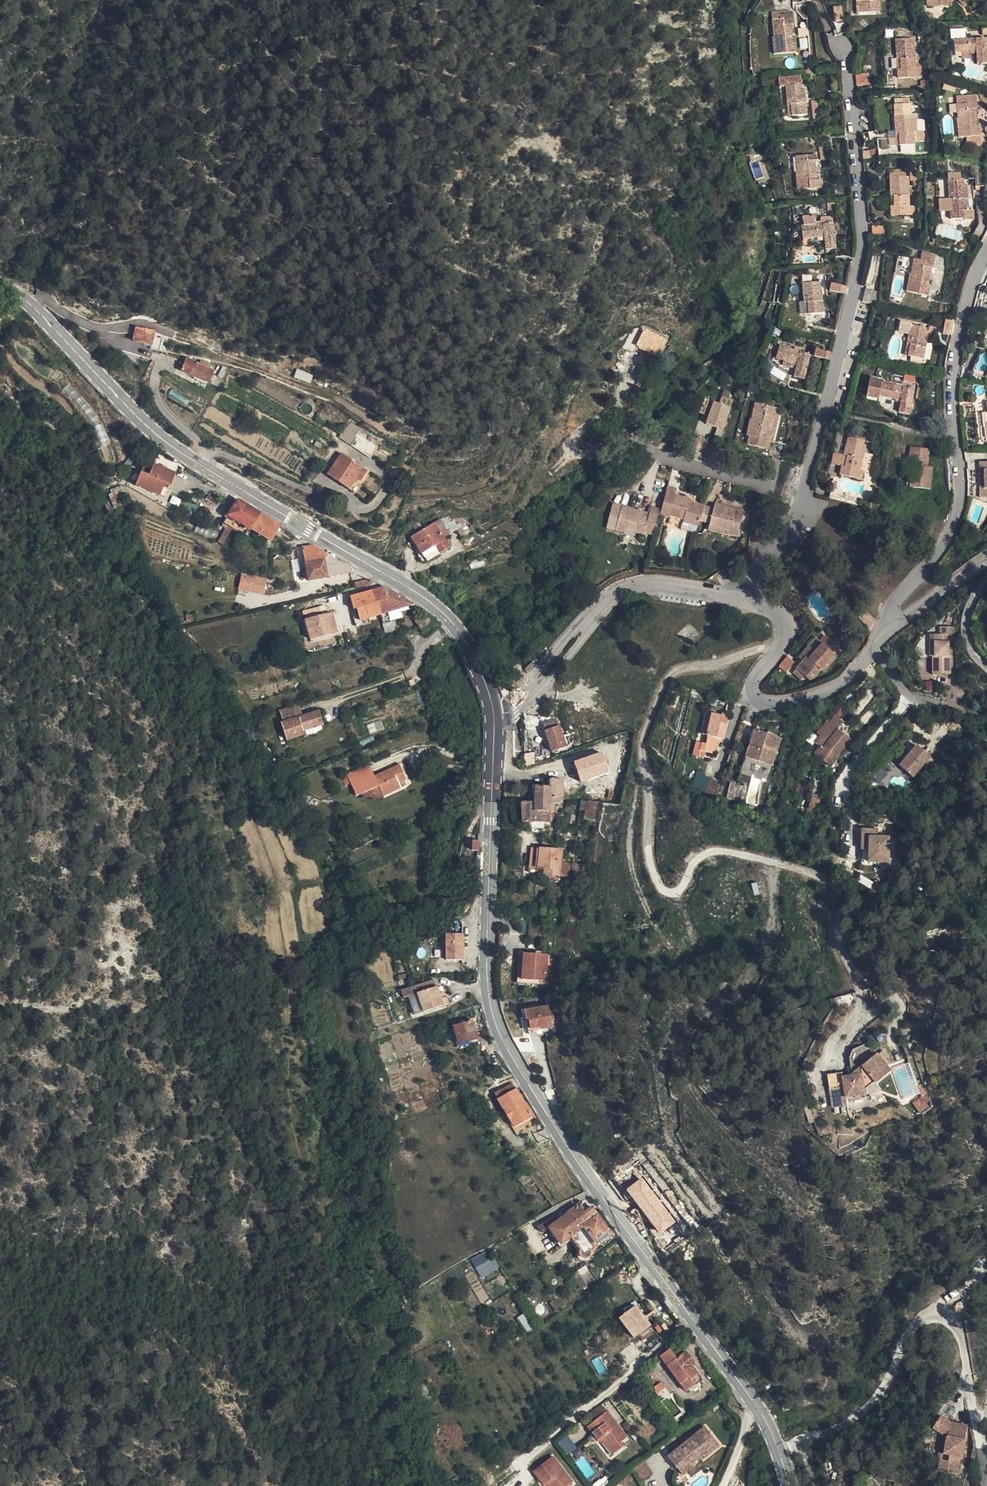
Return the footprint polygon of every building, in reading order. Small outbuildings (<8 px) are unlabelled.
[(872,0),(854,0),(855,3),(855,11),(852,11),(853,22),(874,20),(873,5),(872,0)] [(914,11),(926,10),(926,1),(931,1),(930,0),(912,0),(914,11)] [(938,1),(931,1),(926,1),(926,10),(938,9),(938,1)] [(782,27),(793,27),(793,18),(781,19),(782,27)] [(841,19),(832,20),(833,33),(842,33),(841,19)] [(793,34),(793,27),(782,27),(771,27),(772,45),(769,45),(770,61),(796,60),(796,52),(791,52),(792,34),(793,34)] [(978,31),(978,34),(986,35),(986,39),(986,30),(978,31)] [(984,40),(951,41),(951,56),(973,54),(974,66),(986,66),(984,40)] [(883,65),(886,78),(887,87),(912,82),(910,71),(904,72),(897,46),(880,48),(883,65)] [(790,110),(790,123),(804,122),(803,95),(799,96),(797,80),(777,81),(776,91),(783,91),(783,110),(790,110)] [(867,81),(853,81),(854,94),(867,94),(867,81)] [(955,111),(976,111),(975,103),(954,104),(955,111)] [(888,146),(890,154),(909,152),(909,148),(919,147),(917,136),(909,137),(909,127),(911,127),(912,123),(906,123),(905,120),(899,121),(898,110),(884,112),(888,146)] [(976,118),(976,111),(955,111),(957,129),(953,129),(955,147),(965,147),(965,154),(979,153),(974,118),(976,118)] [(882,155),(890,154),(888,146),(882,146),(882,155)] [(870,155),(858,156),(859,166),(870,166),(870,155)] [(813,160),(790,161),(790,177),(790,196),(816,195),(816,187),(811,187),(811,168),(813,160)] [(980,180),(971,178),(972,195),(981,194),(980,180)] [(902,182),(887,183),(891,223),(915,221),(914,212),(909,212),(907,186),(902,186),(902,182)] [(955,188),(943,189),(944,209),(937,209),(938,219),(944,219),(945,227),(969,229),(968,218),(964,218),(963,193),(960,193),(960,189),(955,188)] [(835,207),(825,208),(825,216),(834,216),(835,207)] [(810,230),(830,228),(829,220),(815,221),(816,224),(811,225),(810,230)] [(832,255),(830,228),(810,230),(811,225),(810,221),(794,221),(794,244),(817,242),(819,256),(832,255)] [(866,241),(882,245),(884,237),(868,233),(866,241)] [(950,256),(949,261),(958,263),(958,254),(950,256)] [(935,261),(920,258),(918,266),(914,265),(909,283),(906,283),(903,298),(925,303),(928,292),(924,292),(929,274),(933,274),(935,261)] [(841,293),(844,284),(824,287),(825,295),(841,293)] [(813,288),(797,288),(797,309),(792,309),(792,320),(818,318),(817,293),(813,293),(813,288)] [(876,298),(861,295),(858,307),(873,311),(876,298)] [(945,319),(943,333),(952,334),(953,320),(945,319)] [(923,338),(925,333),(895,326),(892,338),(906,342),(901,360),(921,365),(926,339),(923,338)] [(927,330),(926,334),(929,335),(928,340),(933,341),(936,332),(927,330)] [(126,343),(143,349),(143,343),(144,338),(129,333),(126,343)] [(667,351),(645,339),(640,347),(631,342),(623,356),(632,363),(637,356),(656,368),(667,351)] [(789,345),(779,343),(778,349),(787,352),(789,345)] [(792,366),(791,371),(789,382),(800,385),(806,358),(775,350),(772,361),(779,363),(792,366)] [(821,369),(824,358),(811,355),(807,365),(821,369)] [(211,374),(192,364),(185,377),(204,387),(211,374)] [(311,382),(313,374),(296,369),(293,378),(311,382)] [(960,379),(958,387),(970,389),(971,380),(960,379)] [(906,386),(899,384),(898,392),(908,394),(906,386)] [(900,428),(907,400),(872,392),(873,389),(861,386),(857,404),(869,407),(870,404),(893,409),(890,425),(900,428)] [(752,443),(759,444),(765,446),(768,437),(761,435),(765,417),(769,418),(772,412),(751,407),(752,403),(741,401),(739,405),(742,406),(739,421),(742,421),(737,439),(742,440),(739,449),(750,452),(752,443)] [(717,426),(722,412),(706,406),(698,427),(709,431),(712,424),(717,426)] [(349,422),(338,416),(328,432),(340,439),(349,422)] [(978,447),(985,446),(984,419),(982,419),(975,421),(978,447)] [(370,439),(351,429),(344,441),(362,452),(370,439)] [(756,454),(759,444),(752,443),(750,452),(756,454)] [(858,448),(840,444),(832,486),(855,492),(857,483),(861,484),(864,468),(858,466),(860,452),(858,451),(858,448)] [(359,480),(366,470),(332,449),(319,471),(347,488),(353,479),(359,480)] [(908,472),(904,493),(918,495),(922,474),(919,474),(922,456),(903,453),(899,470),(908,472)] [(145,459),(141,469),(149,472),(153,463),(145,459)] [(179,476),(158,462),(155,469),(168,476),(164,484),(152,478),(147,491),(139,489),(135,502),(161,510),(163,501),(170,504),(179,476)] [(168,476),(155,469),(152,478),(164,484),(168,476)] [(974,470),(974,496),(977,496),(978,505),(986,505),(986,469),(974,470)] [(900,493),(904,493),(908,472),(899,470),(898,480),(902,481),(900,493)] [(669,493),(660,491),(658,499),(666,501),(667,498),(669,493)] [(666,501),(658,499),(654,513),(652,520),(660,523),(661,519),(674,523),(673,526),(689,531),(690,527),(695,510),(680,506),(681,502),(667,498),(666,501)] [(820,507),(838,511),(839,502),(822,498),(820,507)] [(167,512),(170,504),(163,501),(161,510),(167,512)] [(223,513),(228,507),(223,504),(219,510),(223,513)] [(634,535),(635,534),(639,517),(609,508),(603,530),(613,532),(614,530),(634,535)] [(704,512),(695,510),(690,527),(700,528),(699,532),(719,537),(718,540),(728,542),(734,517),(704,509),(704,512)] [(635,534),(647,539),(652,520),(654,513),(642,510),(639,517),(635,534)] [(245,545),(249,538),(258,525),(236,511),(227,524),(232,528),(227,536),(232,539),(245,545)] [(269,550),(279,537),(258,525),(249,538),(269,550)] [(672,533),(687,537),(689,531),(673,526),(672,533)] [(431,528),(407,542),(419,558),(413,562),(419,569),(446,551),(431,528)] [(633,542),(634,535),(614,530),(613,532),(612,537),(633,542)] [(717,542),(718,540),(719,537),(699,532),(698,536),(717,542)] [(216,553),(218,555),(222,557),(232,539),(227,536),(216,553)] [(348,583),(350,580),(311,557),(300,560),(301,572),(297,572),(299,580),(304,580),(306,588),(348,583)] [(250,585),(240,583),(237,597),(247,599),(250,585)] [(264,588),(250,585),(247,599),(262,602),(264,588)] [(409,614),(408,611),(383,599),(371,602),(378,624),(409,614)] [(356,631),(378,624),(371,602),(349,607),(356,631)] [(302,611),(304,618),(322,612),(320,605),(302,611)] [(986,626),(986,620),(983,618),(977,626),(984,630),(986,626)] [(853,639),(861,632),(850,620),(842,627),(853,639)] [(429,630),(420,622),(412,630),(421,640),(429,630)] [(332,624),(304,630),(309,650),(337,642),(332,624)] [(924,665),(918,665),(919,681),(941,680),(937,644),(944,644),(942,633),(929,634),(929,643),(923,644),(924,665)] [(803,670),(813,675),(820,678),(837,653),(833,651),(836,644),(821,634),(817,641),(821,644),(815,656),(811,654),(807,661),(803,670)] [(821,644),(817,641),(814,640),(804,659),(807,661),(811,654),(815,656),(821,644)] [(786,655),(779,667),(787,672),(795,661),(786,655)] [(811,679),(813,675),(803,670),(801,674),(811,679)] [(542,723),(544,729),(558,724),(556,718),(542,723)] [(700,757),(705,759),(712,760),(716,747),(720,747),(724,731),(720,730),(721,724),(708,721),(703,742),(708,743),(705,751),(702,751),(700,757)] [(308,742),(329,735),(326,722),(286,735),(291,752),(309,747),(308,742)] [(828,731),(825,729),(815,742),(818,745),(812,752),(817,756),(811,763),(827,775),(848,748),(836,738),(842,731),(833,724),(828,731)] [(539,735),(542,741),(555,737),(552,730),(539,735)] [(754,734),(746,762),(772,770),(781,742),(754,734)] [(331,743),(329,735),(308,742),(309,747),(310,750),(331,743)] [(542,741),(544,749),(548,760),(563,755),(555,737),(542,741)] [(703,766),(705,759),(700,757),(702,751),(705,751),(708,743),(703,742),(699,741),(693,763),(703,766)] [(916,750),(900,771),(914,782),(930,760),(916,750)] [(584,760),(559,768),(563,776),(583,770),(584,760)] [(379,799),(385,809),(402,800),(399,794),(408,791),(400,777),(388,781),(384,772),(363,781),(372,802),(379,799)] [(551,803),(561,803),(561,802),(562,787),(548,786),(548,793),(551,794),(551,803)] [(715,807),(721,789),(710,786),(705,802),(715,807)] [(535,810),(550,809),(551,803),(551,794),(548,793),(535,793),(535,802),(535,810)] [(819,795),(811,794),(809,808),(816,809),(819,795)] [(376,813),(385,809),(379,799),(372,802),(371,802),(376,813)] [(519,835),(541,834),(550,834),(549,813),(555,813),(555,809),(550,809),(535,810),(535,802),(531,802),(527,802),(528,811),(520,811),(519,835)] [(593,817),(598,809),(595,808),(588,805),(585,813),(593,817)] [(867,837),(877,838),(877,830),(860,829),(859,849),(867,849),(867,837)] [(867,849),(866,862),(885,863),(887,839),(882,838),(881,841),(876,841),(877,838),(867,837),(867,849)] [(559,857),(537,856),(536,876),(539,876),(548,876),(547,883),(559,883),(559,857)] [(445,933),(445,959),(464,959),(464,932),(445,933)] [(521,968),(521,987),(545,986),(544,957),(521,958),(521,968)] [(436,986),(411,994),(420,1021),(450,1012),(448,1004),(444,1005),(443,998),(440,1000),(436,986)] [(420,1021),(411,994),(404,996),(413,1023),(420,1021)] [(549,1012),(524,1018),(529,1040),(554,1034),(549,1012)] [(472,1031),(452,1035),(457,1055),(476,1051),(472,1031)] [(832,1071),(819,1077),(824,1091),(836,1086),(841,1095),(858,1089),(858,1086),(866,1077),(869,1077),(882,1063),(865,1049),(853,1061),(854,1067),(834,1075),(832,1071)] [(913,1073),(908,1075),(914,1087),(918,1085),(913,1073)] [(923,1098),(918,1085),(914,1087),(905,1090),(911,1105),(923,1098)] [(527,1122),(507,1092),(490,1102),(511,1133),(527,1122)] [(625,1189),(659,1234),(676,1222),(642,1176),(625,1189)] [(566,1242),(569,1246),(596,1227),(586,1213),(579,1219),(571,1211),(564,1216),(566,1219),(545,1232),(556,1249),(566,1242)] [(596,1227),(569,1246),(575,1254),(580,1253),(584,1255),(588,1252),(590,1253),(606,1241),(596,1227)] [(554,1250),(556,1249),(545,1232),(544,1233),(554,1250)] [(481,1278),(499,1268),(494,1258),(488,1261),(483,1251),(470,1259),(481,1278)] [(584,1262),(584,1255),(580,1253),(575,1254),(574,1259),(575,1263),(579,1265),(584,1262)] [(587,1267),(573,1272),(579,1287),(593,1281),(587,1267)] [(629,1314),(613,1327),(628,1346),(644,1333),(629,1314)] [(701,1382),(692,1372),(688,1368),(692,1365),(686,1358),(672,1368),(664,1358),(656,1365),(685,1395),(701,1382)] [(660,1393),(654,1398),(658,1403),(663,1399),(660,1393)] [(948,1432),(946,1449),(950,1449),(950,1455),(941,1455),(939,1466),(956,1469),(958,1453),(962,1453),(968,1421),(954,1419),(941,1410),(933,1423),(948,1432)] [(595,1427),(621,1457),(623,1455),(620,1450),(626,1444),(604,1419),(595,1427)] [(612,1463),(621,1457),(595,1427),(585,1436),(597,1450),(601,1449),(612,1463)] [(706,1430),(670,1460),(679,1471),(690,1463),(693,1464),(702,1457),(705,1461),(721,1449),(706,1430)] [(568,1444),(560,1450),(570,1462),(578,1456),(568,1444)] [(548,1464),(531,1480),(536,1485),(568,1485),(548,1464)]
